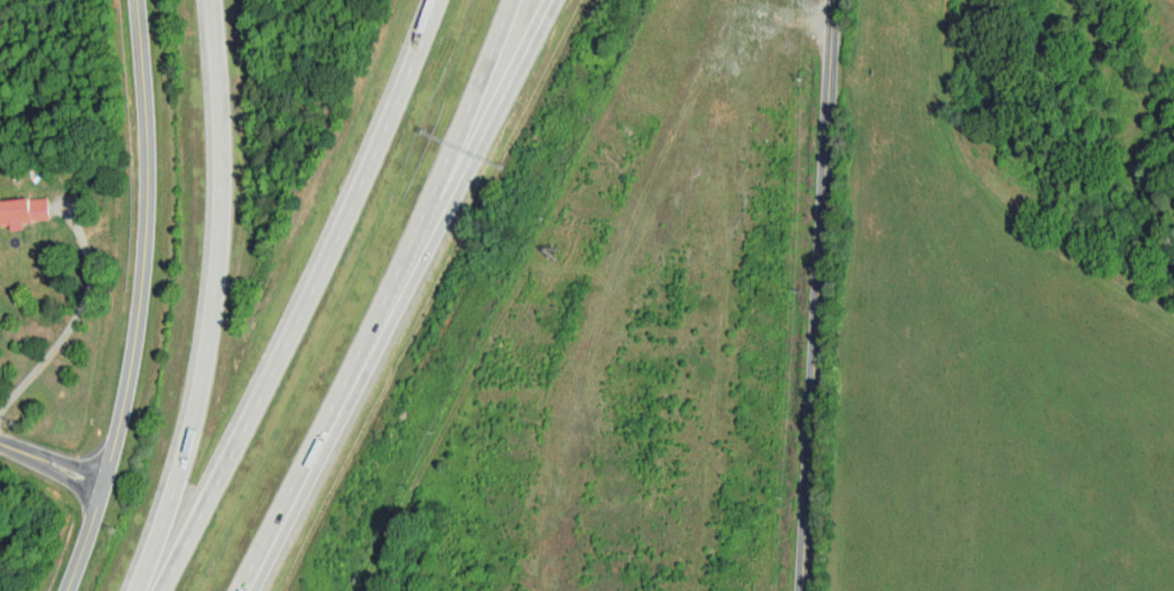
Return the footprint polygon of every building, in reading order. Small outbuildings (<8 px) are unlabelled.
[(7,224),(7,230),(21,229),(21,221),(47,220),(45,198),(0,200),(0,225),(7,224)]
